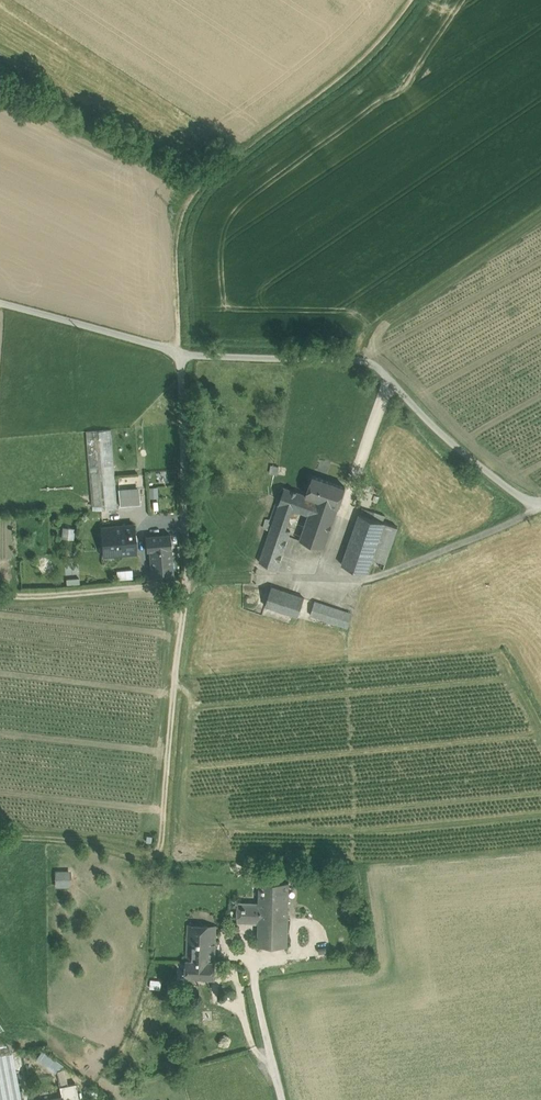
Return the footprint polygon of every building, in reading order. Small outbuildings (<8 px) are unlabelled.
[(111,430),(86,432),(92,510),(117,508),(111,430)] [(279,467),(271,465),(270,473),(277,474),(279,467)] [(345,487),(313,476),(306,495),(338,507),(339,507),(345,487)] [(157,496),(157,486),(148,486),(148,496),(157,496)] [(282,486),(267,529),(270,530),(284,487),(282,486)] [(338,507),(306,495),(284,487),(270,530),(259,562),(278,569),(290,531),(285,529),(292,509),(309,515),(302,535),(299,534),(298,539),(324,548),(338,507)] [(138,488),(119,490),(121,504),(139,502),(138,488)] [(385,516),(361,508),(359,514),(383,522),(385,516)] [(383,522),(359,514),(342,565),(367,573),(370,564),(384,523),(383,522)] [(384,523),(370,564),(383,569),(398,527),(384,523)] [(73,537),(73,526),(62,526),(62,537),(73,537)] [(131,528),(102,532),(105,559),(135,555),(131,528)] [(173,533),(152,532),(152,544),(173,545),(173,533)] [(173,545),(152,544),(151,565),(172,566),(173,545)] [(117,577),(132,577),(131,569),(116,569),(117,577)] [(304,598),(271,587),(265,606),(298,617),(304,598)] [(353,614),(315,602),(310,615),(348,628),(353,614)] [(53,869),(54,885),(70,885),(69,868),(53,869)] [(289,882),(260,882),(259,904),(259,922),(258,945),(287,946),(289,882)] [(259,904),(239,903),(238,922),(259,922),(259,904)] [(216,926),(189,925),(187,960),(186,960),(186,977),(215,979),(215,962),(214,962),(216,926)] [(56,1072),(62,1063),(41,1049),(35,1058),(56,1072)] [(23,1088),(20,1069),(0,1073),(0,1092),(23,1088)] [(60,1086),(62,1098),(63,1097),(63,1099),(77,1099),(79,1099),(76,1083),(60,1086)]
